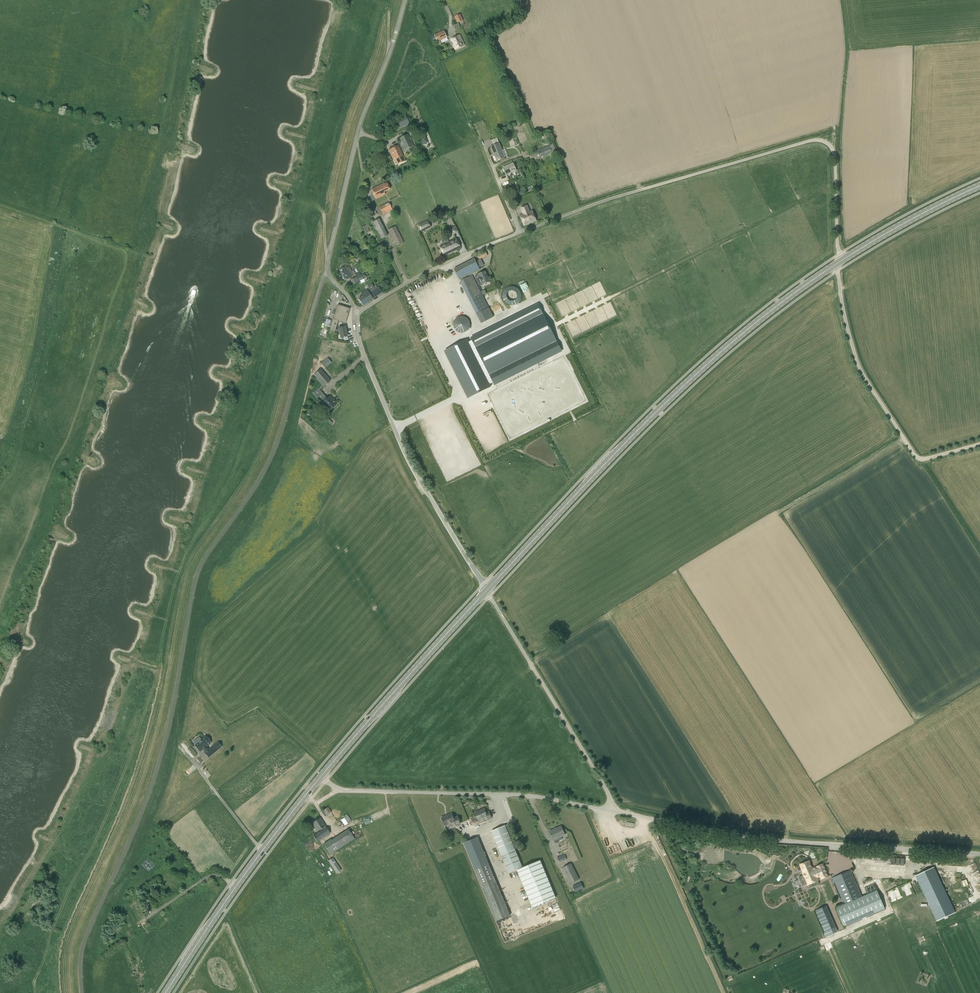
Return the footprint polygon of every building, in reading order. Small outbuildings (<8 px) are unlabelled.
[(458,23),(463,20),(460,14),(455,17),(458,23)] [(435,43),(441,41),(442,43),(448,40),(447,38),(444,31),(434,35),(435,35),(432,37),(435,43)] [(455,50),(464,45),(460,36),(451,40),(452,42),(453,41),(454,45),(453,45),(455,50)] [(409,123),(405,113),(392,119),(396,129),(409,123)] [(428,143),(424,133),(419,135),(423,145),(428,143)] [(404,151),(414,146),(408,134),(398,139),(404,151)] [(505,149),(502,151),(497,138),(492,140),(494,146),(491,147),(497,160),(505,157),(504,156),(508,155),(505,149)] [(540,158),(556,151),(553,144),(535,151),(536,156),(539,155),(540,158)] [(405,161),(398,146),(389,150),(394,161),(393,161),(396,166),(405,161)] [(506,175),(516,171),(513,163),(503,168),(506,175)] [(384,192),(390,189),(387,183),(382,185),(382,184),(371,189),(376,199),(385,194),(384,192)] [(383,215),(392,210),(389,203),(379,207),(383,215)] [(525,225),(535,221),(532,211),(529,212),(527,206),(521,208),(523,214),(521,215),(525,225)] [(373,208),(368,211),(371,217),(372,217),(373,217),(377,215),(373,208)] [(371,223),(380,240),(388,236),(379,219),(371,223)] [(422,232),(431,227),(428,220),(418,225),(422,232)] [(456,225),(449,228),(452,234),(458,231),(456,225)] [(395,226),(388,230),(396,246),(404,243),(395,226)] [(455,251),(461,248),(456,237),(453,239),(453,240),(449,242),(444,244),(440,246),(445,256),(455,251)] [(476,261),(474,257),(454,268),(460,279),(481,269),(480,267),(485,264),(482,258),(476,261)] [(351,277),(355,275),(353,270),(351,271),(349,267),(346,268),(346,267),(339,270),(345,281),(351,277)] [(478,275),(483,285),(490,282),(485,272),(478,275)] [(475,314),(487,309),(472,276),(460,281),(475,314)] [(382,293),(379,288),(376,291),(372,285),(368,288),(374,298),(382,293)] [(503,291),(502,294),(502,297),(503,300),(505,303),(508,304),(511,305),(514,305),(517,303),(519,301),(521,298),(521,295),(521,292),(519,289),(517,287),(514,286),(511,286),(508,287),(505,289),(503,291)] [(363,306),(372,300),(366,291),(362,294),(363,296),(359,299),(363,306)] [(455,345),(444,351),(468,397),(561,350),(537,304),(505,320),(455,345)] [(345,327),(338,329),(336,328),(338,321),(345,324),(350,309),(338,305),(333,320),(329,319),(327,324),(330,325),(330,324),(331,325),(331,327),(325,325),(324,327),(330,329),(328,337),(335,340),(337,332),(339,333),(341,338),(347,337),(345,327)] [(490,307),(487,309),(475,314),(480,323),(494,316),(490,307)] [(455,329),(457,331),(460,332),(463,332),(465,332),(467,330),(469,328),(470,325),(470,323),(469,320),(467,318),(465,316),(463,316),(460,316),(457,317),(455,319),(453,321),(453,324),(453,327),(455,329)] [(328,358),(321,363),(325,368),(332,363),(328,358)] [(321,369),(313,375),(322,385),(313,393),(322,403),(328,411),(336,404),(329,397),(327,399),(320,390),(323,387),(331,381),(321,369)] [(463,409),(469,422),(477,419),(470,406),(467,408),(466,407),(463,409)] [(207,738),(202,732),(192,742),(197,748),(200,745),(204,748),(203,749),(206,753),(211,748),(208,745),(206,746),(203,743),(207,738)] [(326,816),(331,812),(328,807),(323,811),(326,816)] [(488,820),(491,818),(489,812),(486,813),(484,809),(475,813),(478,821),(487,817),(488,820)] [(375,813),(377,818),(385,815),(382,810),(375,813)] [(347,814),(343,816),(347,823),(351,821),(347,814)] [(457,825),(461,824),(458,816),(454,818),(452,814),(442,818),(445,826),(455,822),(457,825)] [(317,832),(326,826),(320,818),(312,823),(317,832)] [(509,873),(517,870),(532,908),(556,898),(541,860),(523,868),(516,851),(505,826),(492,832),(509,873)] [(325,827),(312,835),(317,842),(330,834),(325,827)] [(553,840),(557,838),(559,841),(562,839),(561,837),(565,835),(561,827),(549,832),(553,840)] [(348,829),(332,840),(331,838),(323,844),(331,855),(337,850),(354,839),(348,829)] [(464,843),(482,889),(496,921),(510,916),(496,883),(477,837),(464,843)] [(336,873),(341,870),(333,857),(328,861),(336,873)] [(809,861),(800,865),(803,873),(802,873),(807,884),(808,885),(810,884),(818,881),(821,879),(828,876),(823,864),(813,869),(812,869),(809,861)] [(571,863),(563,867),(567,876),(571,883),(579,879),(571,863)] [(936,922),(955,914),(934,868),(915,877),(936,922)] [(850,870),(832,878),(833,880),(834,884),(840,899),(842,898),(844,905),(835,908),(843,927),(847,925),(879,912),(885,909),(877,891),(861,898),(858,891),(859,891),(850,870)] [(575,892),(584,888),(581,882),(572,886),(575,892)] [(867,893),(876,890),(874,884),(865,887),(867,893)] [(827,906),(814,912),(824,934),(822,935),(823,938),(825,937),(838,932),(827,906)]
